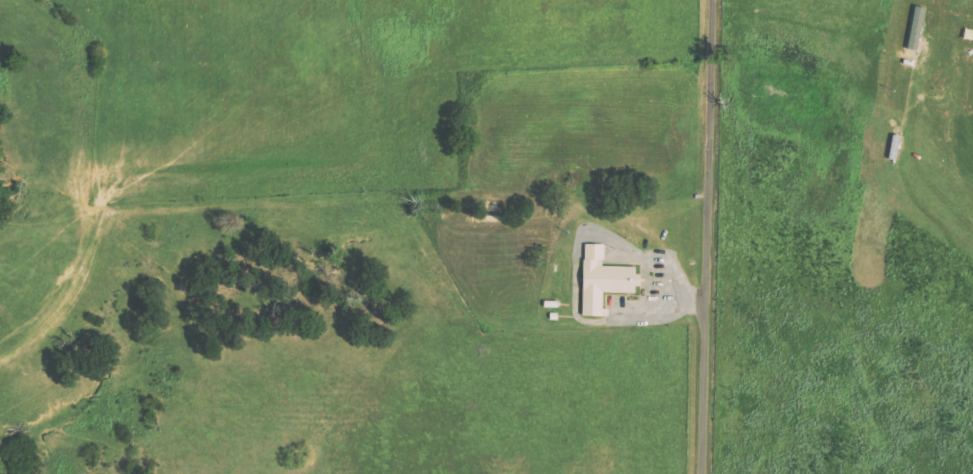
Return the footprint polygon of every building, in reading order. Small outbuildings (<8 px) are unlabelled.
[(921,51),(925,8),(914,7),(910,50),(921,51)] [(584,316),(610,317),(610,309),(604,309),(605,293),(636,294),(636,287),(642,287),(642,275),(637,275),(638,267),(605,267),(605,245),(586,245),(584,316)]
